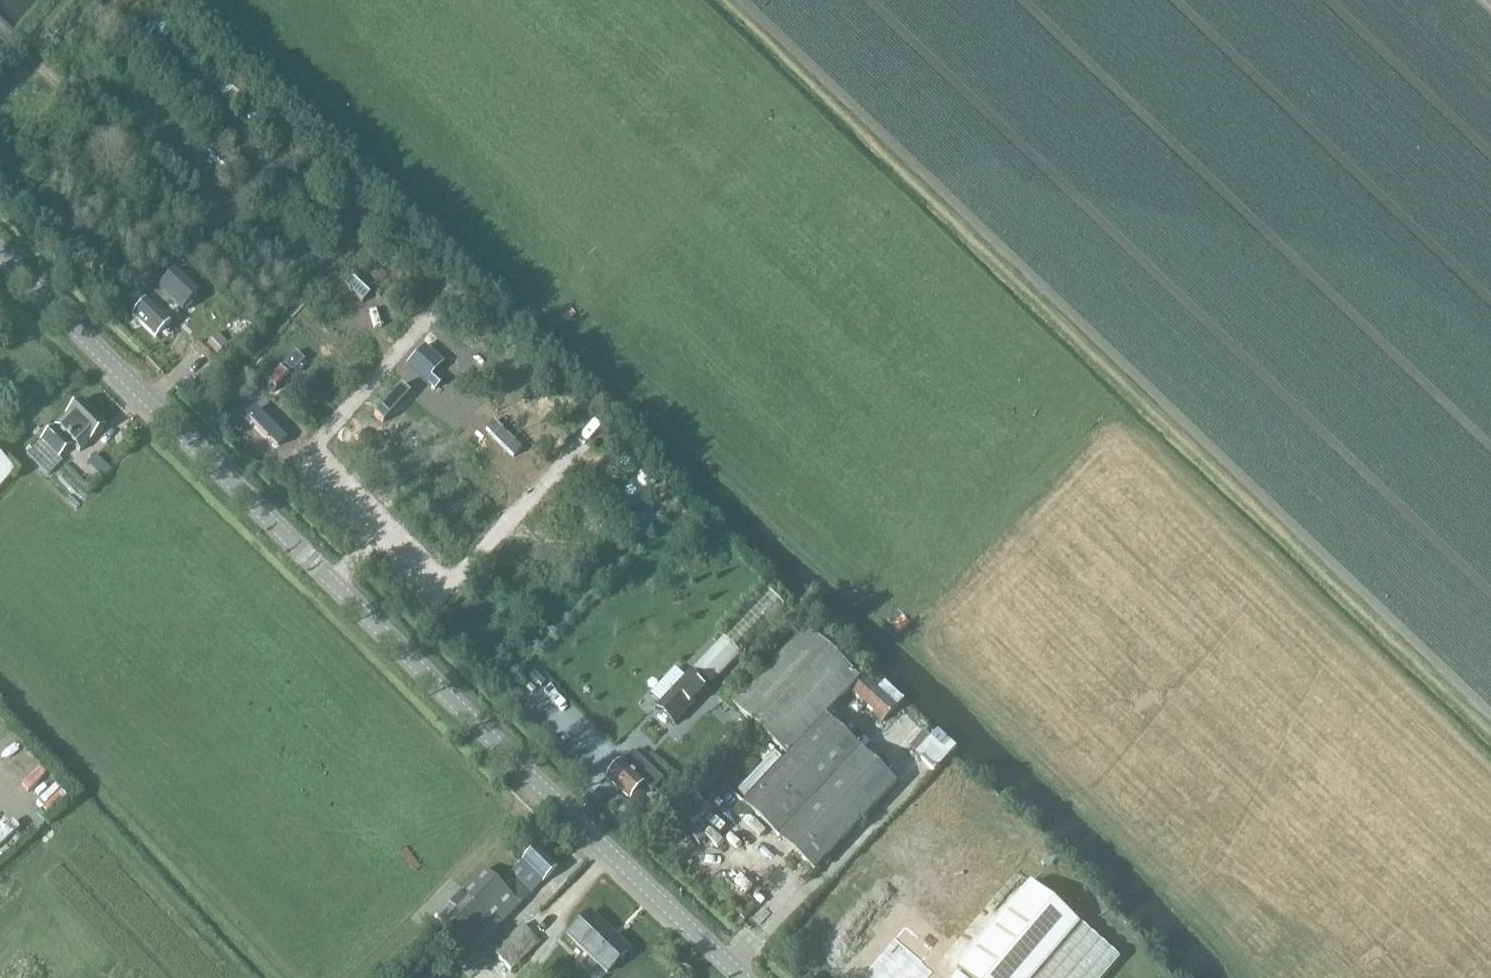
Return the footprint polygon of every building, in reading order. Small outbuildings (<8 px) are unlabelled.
[(164,39),(174,28),(146,2),(136,14),(164,39)] [(83,129),(75,138),(87,149),(95,141),(83,129)] [(205,136),(196,145),(221,173),(231,164),(205,136)] [(64,207),(70,219),(81,214),(75,201),(64,207)] [(132,315),(156,338),(171,323),(167,320),(179,308),(170,300),(186,285),(174,273),(132,315)] [(356,283),(350,293),(361,300),(368,290),(356,283)] [(382,307),(372,313),(381,327),(391,320),(382,307)] [(389,344),(404,358),(419,343),(404,328),(389,344)] [(299,332),(288,348),(310,362),(320,346),(299,332)] [(499,362),(511,356),(503,341),(491,347),(499,362)] [(253,380),(242,390),(262,413),(274,402),(253,380)] [(459,384),(450,392),(460,403),(468,395),(459,384)] [(555,390),(546,398),(555,409),(564,402),(555,390)] [(41,440),(41,441),(59,458),(72,444),(80,452),(105,426),(80,401),(54,428),(41,440)] [(286,436),(297,427),(279,406),(268,415),(286,436)] [(487,409),(478,417),(488,431),(498,423),(487,409)] [(381,412),(374,421),(387,432),(394,423),(381,412)] [(59,458),(41,441),(28,455),(48,475),(62,461),(59,458)] [(540,476),(549,468),(539,457),(530,466),(540,476)] [(14,473),(0,461),(0,488),(14,473)] [(339,462),(331,472),(343,481),(350,471),(339,462)] [(644,492),(635,480),(621,483),(616,496),(626,507),(639,505),(644,492)] [(561,481),(555,492),(566,499),(572,488),(561,481)] [(368,516),(381,505),(361,482),(348,493),(368,516)] [(391,528),(398,519),(386,509),(379,519),(391,528)] [(539,581),(549,574),(540,562),(531,568),(539,581)] [(447,564),(438,572),(449,584),(458,577),(447,564)] [(472,605),(479,596),(468,587),(461,596),(472,605)] [(555,596),(569,608),(577,599),(563,587),(555,596)] [(750,604),(746,616),(760,621),(764,609),(750,604)] [(486,622),(499,631),(506,621),(493,612),(486,622)] [(862,681),(861,680),(808,630),(735,707),(789,759),(828,718),(862,681)] [(510,644),(523,657),(531,649),(518,636),(510,644)] [(741,656),(723,639),(695,669),(712,686),(741,656)] [(551,686),(559,678),(545,665),(537,673),(551,686)] [(676,724),(709,690),(691,673),(658,708),(676,724)] [(580,714),(589,700),(561,682),(559,686),(561,687),(554,697),(580,714)] [(898,784),(828,718),(789,759),(746,805),(816,871),(898,784)] [(11,739),(4,732),(0,736),(0,749),(11,739)] [(922,759),(915,768),(928,778),(949,751),(929,736),(915,754),(922,759)] [(664,780),(656,773),(634,752),(609,779),(631,800),(645,785),(653,793),(664,780)] [(695,813),(687,822),(713,846),(728,830),(714,817),(707,824),(695,813)] [(725,841),(717,851),(736,866),(744,857),(725,841)] [(498,886),(519,906),(557,868),(537,847),(499,885),(498,886)] [(483,870),(437,918),(472,953),(519,906),(498,886),(499,885),(483,870)] [(958,968),(969,977),(1036,977),(1081,926),(1031,883),(958,968)] [(607,974),(629,951),(590,913),(568,936),(589,957),(580,966),(589,974),(598,965),(607,974)] [(877,977),(929,977),(950,956),(908,919),(891,939),(904,949),(877,977)] [(511,971),(539,943),(523,924),(494,953),(511,971)] [(1121,959),(1082,925),(1081,926),(1036,977),(1105,977),(1121,959)]
